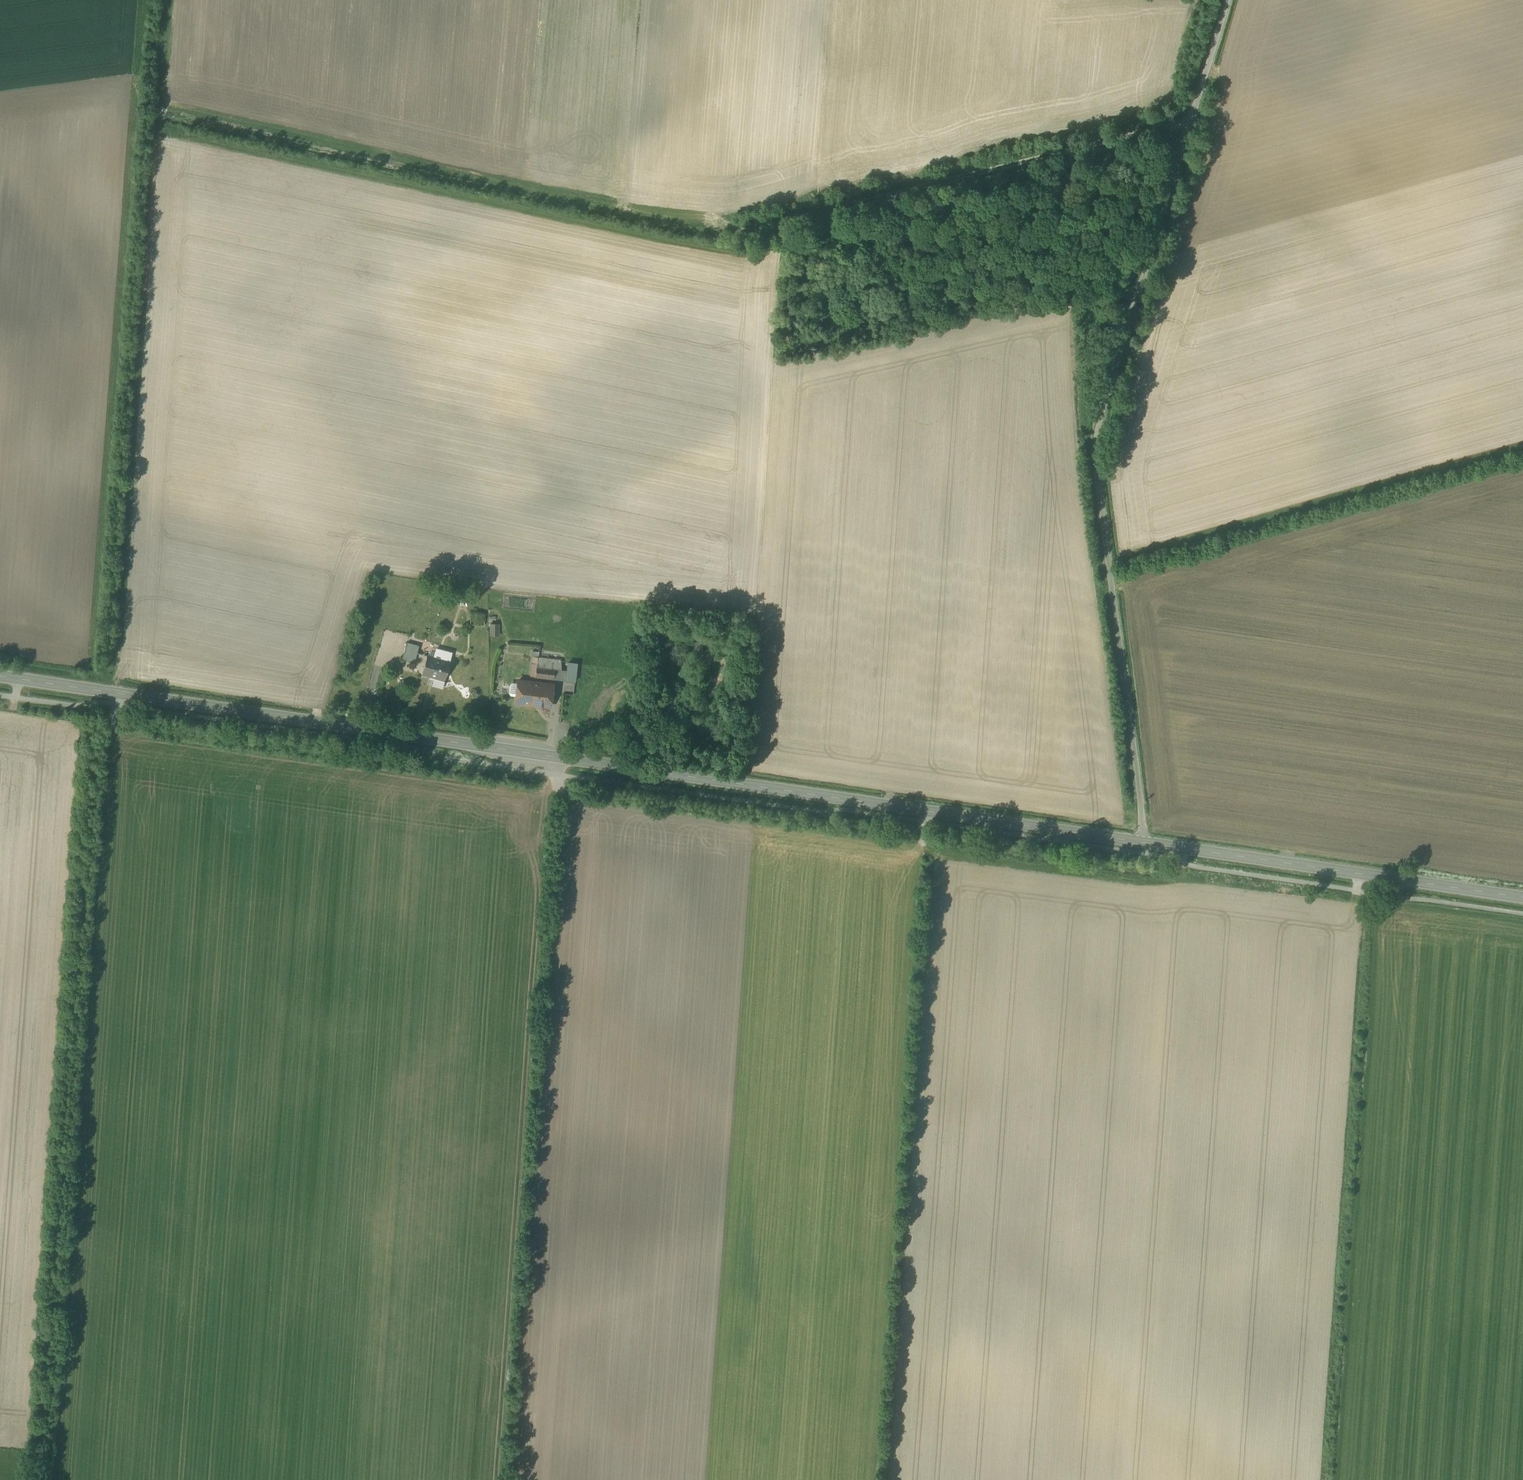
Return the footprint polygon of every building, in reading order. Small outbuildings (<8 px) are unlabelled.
[(841,232),(830,234),(833,247),(844,245),(841,232)] [(485,616),(471,616),(471,624),(484,625),(485,616)] [(419,645),(407,642),(403,658),(415,661),(419,645)] [(452,653),(437,649),(436,652),(437,655),(441,657),(441,659),(450,662),(452,653)] [(441,659),(427,655),(422,673),(423,673),(423,672),(436,676),(436,677),(445,679),(450,662),(441,659)] [(561,660),(538,657),(537,667),(562,670),(561,660)] [(537,667),(536,676),(566,680),(567,671),(562,670),(537,667)] [(553,684),(519,680),(516,702),(519,702),(520,704),(525,704),(526,703),(550,706),(553,684)]
